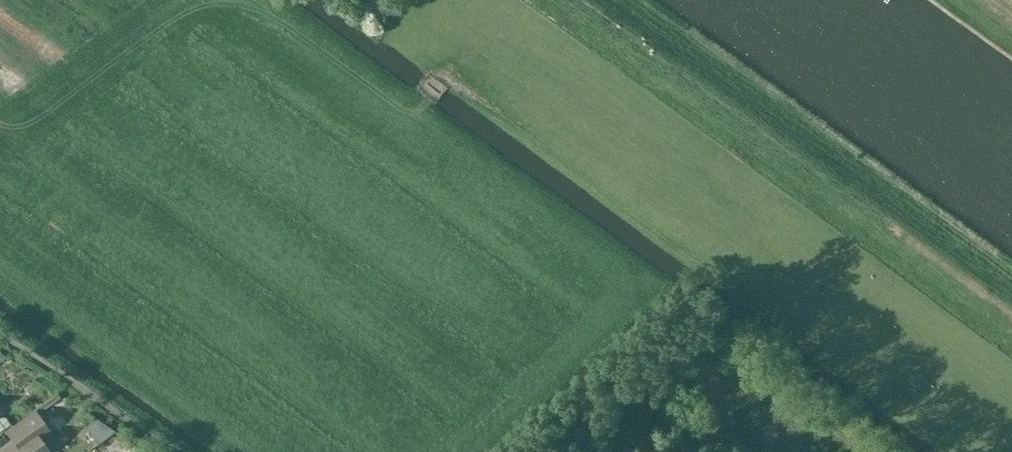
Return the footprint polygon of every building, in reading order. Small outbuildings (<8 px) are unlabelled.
[(8,350),(0,339),(0,356),(8,350)] [(14,427),(12,425),(5,431),(14,442),(1,451),(49,451),(40,439),(50,431),(35,411),(14,427)] [(102,434),(114,429),(107,414),(95,420),(102,434)]
